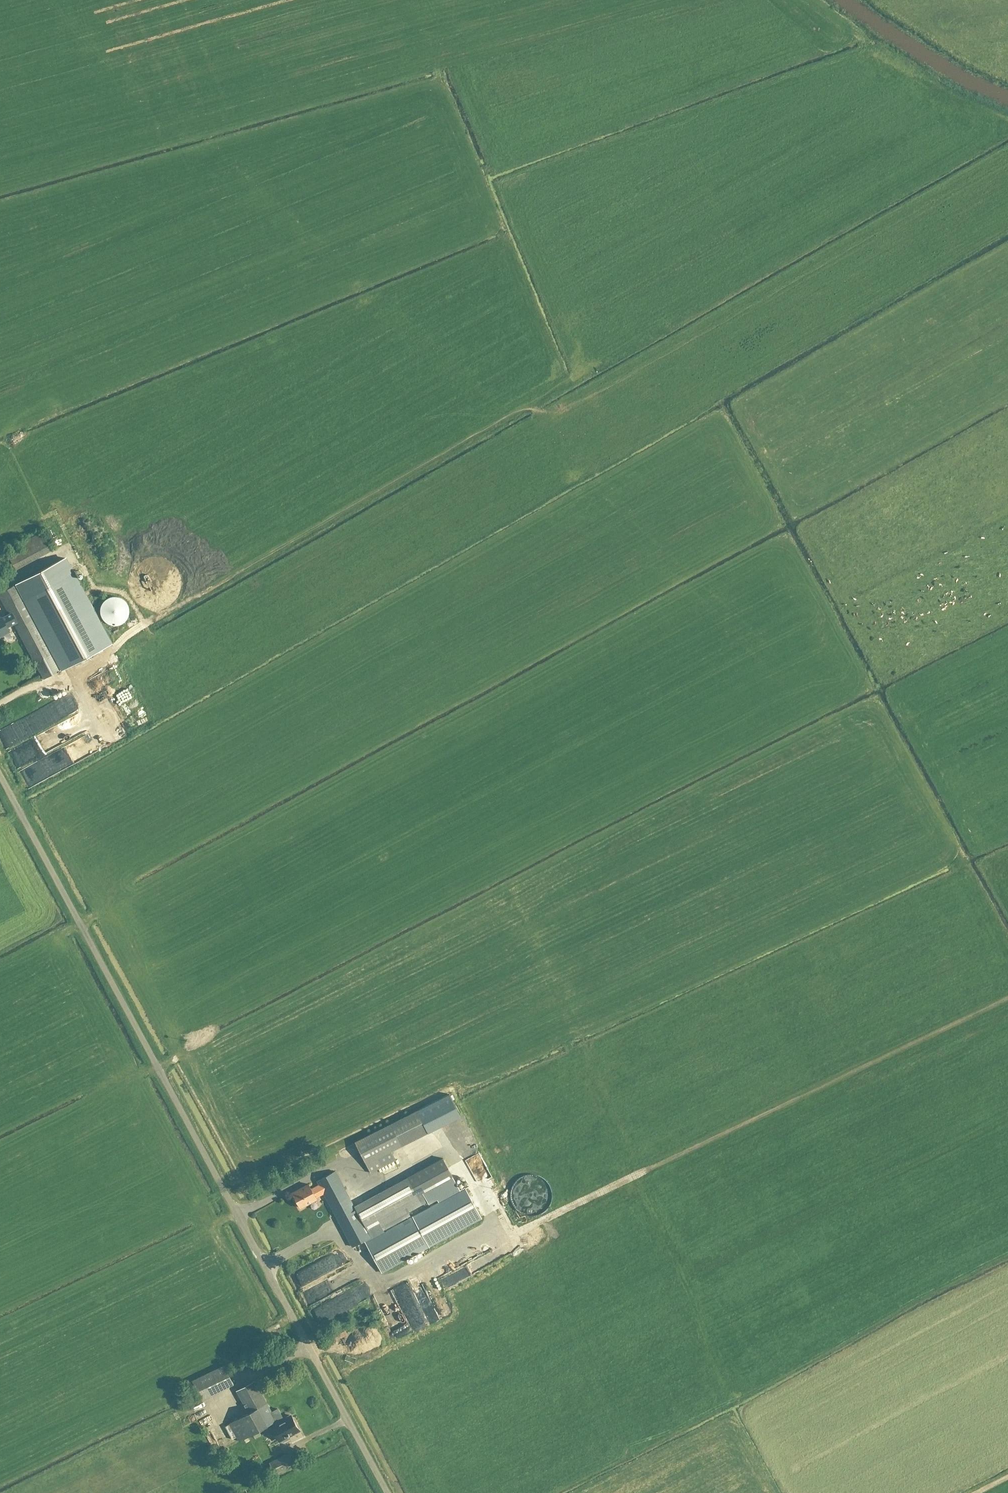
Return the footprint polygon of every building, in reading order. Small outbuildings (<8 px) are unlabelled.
[(49,548),(10,564),(14,574),(53,557),(49,548)] [(0,594),(0,598),(9,615),(2,618),(7,627),(13,624),(43,680),(101,648),(110,644),(65,559),(16,585),(0,594)] [(112,626),(115,626),(117,626),(120,625),(122,624),(124,622),(126,621),(127,619),(128,616),(129,614),(129,612),(129,609),(128,607),(127,605),(126,603),(124,601),(123,599),(120,598),(118,597),(116,597),(113,597),(111,597),(108,598),(106,599),(104,601),(102,603),(101,605),(100,607),(100,610),(100,612),(100,615),(101,617),(102,619),(104,621),(105,623),(108,624),(110,625),(112,626)] [(0,618),(0,636),(9,632),(7,627),(2,618),(1,617),(0,618)] [(32,771),(22,775),(26,786),(56,775),(50,760),(36,766),(33,759),(40,756),(34,741),(10,750),(17,768),(29,763),(32,771)] [(461,1109),(450,1110),(452,1122),(462,1120),(461,1109)] [(355,1143),(370,1173),(383,1167),(378,1158),(429,1133),(418,1112),(355,1143)] [(455,1147),(458,1153),(466,1148),(462,1142),(455,1147)] [(308,1185),(292,1193),(300,1208),(316,1200),(315,1198),(323,1194),(352,1247),(366,1240),(367,1242),(365,1243),(381,1273),(429,1247),(481,1218),(467,1188),(460,1191),(457,1186),(443,1159),(407,1178),(354,1207),(343,1187),(335,1172),(317,1182),(319,1185),(311,1189),(308,1185)] [(510,1245),(514,1252),(519,1249),(515,1242),(510,1245)] [(478,1258),(480,1264),(445,1277),(445,1278),(438,1280),(441,1288),(496,1268),(491,1254),(478,1258)] [(293,1276),(298,1290),(317,1282),(312,1268),(293,1276)] [(418,1279),(428,1298),(439,1292),(430,1273),(418,1279)] [(404,1299),(396,1304),(402,1314),(410,1309),(404,1299)] [(316,1323),(340,1313),(335,1301),(311,1311),(316,1323)] [(224,1367),(186,1383),(191,1395),(196,1393),(200,1403),(222,1394),(219,1387),(230,1382),(224,1367)] [(248,1414),(228,1424),(238,1442),(266,1427),(268,1430),(272,1428),(279,1441),(281,1440),(283,1442),(289,1438),(288,1436),(299,1431),(290,1416),(283,1420),(282,1418),(277,1409),(271,1413),(269,1409),(254,1382),(236,1392),(248,1414)] [(174,1411),(178,1422),(192,1416),(190,1411),(182,1413),(180,1409),(174,1411)] [(217,1431),(226,1447),(234,1443),(225,1427),(217,1431)] [(293,1452),(269,1463),(274,1475),(298,1464),(293,1452)]
